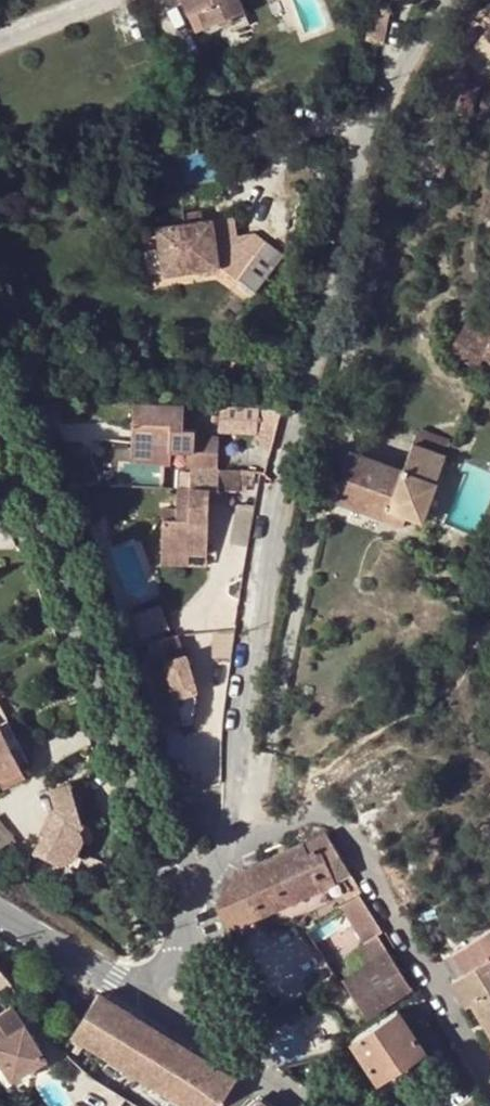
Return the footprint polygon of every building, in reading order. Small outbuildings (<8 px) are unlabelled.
[(245,9),(205,26),(198,11),(195,11),(190,0),(181,0),(197,40),(233,23),(236,27),(250,21),(245,9)] [(195,11),(198,11),(205,26),(245,9),(241,0),(190,0),(195,11)] [(373,6),(367,40),(385,44),(391,9),(373,6)] [(235,215),(212,219),(219,265),(239,280),(258,256),(239,240),(235,215)] [(164,274),(219,265),(212,219),(157,227),(164,274)] [(184,403),(134,401),(132,450),(172,451),(191,453),(195,453),(195,437),(196,418),(184,417),(184,403)] [(258,449),(271,452),(280,415),(260,411),(254,438),(259,439),(258,449)] [(404,469),(352,448),(333,498),(403,525),(406,516),(420,521),(451,441),(419,429),(404,469)] [(191,465),(220,466),(221,438),(195,437),(195,453),(191,453),(191,465)] [(172,451),(132,450),(132,463),(171,464),(172,451)] [(255,469),(220,466),(191,465),(189,485),(178,486),(177,505),(176,517),(163,517),(161,565),(207,566),(210,487),(219,486),(241,487),(242,481),(254,482),(255,469)] [(255,504),(237,502),(229,544),(248,546),(255,504)] [(176,517),(177,505),(164,504),(163,517),(176,517)] [(142,634),(170,624),(162,602),(135,612),(142,634)] [(178,641),(161,646),(165,661),(153,664),(165,705),(177,701),(184,728),(191,726),(194,707),(192,700),(198,699),(188,661),(184,661),(178,641)] [(0,721),(0,724),(5,735),(13,731),(6,717),(0,721)] [(0,724),(0,776),(21,765),(29,761),(13,731),(5,735),(0,724)] [(0,776),(0,781),(2,786),(29,772),(31,769),(31,765),(30,762),(29,761),(21,765),(0,776)] [(78,850),(85,830),(80,817),(84,816),(69,775),(50,782),(57,801),(39,848),(64,857),(78,850)] [(25,852),(0,820),(0,867),(25,852)] [(335,881),(351,874),(326,833),(303,843),(307,852),(320,849),(335,881)] [(225,929),(335,881),(320,849),(307,852),(303,843),(237,871),(214,904),(225,929)] [(374,913),(361,892),(343,904),(355,923),(363,920),(374,913)] [(489,1036),(489,931),(442,960),(455,979),(450,983),(466,1008),(470,1005),(489,1036)] [(387,948),(378,936),(362,946),(372,963),(344,980),(368,1018),(413,989),(387,948)] [(0,950),(0,962),(18,950),(8,945),(0,950)] [(98,993),(71,1036),(78,1041),(84,1044),(169,1098),(181,1105),(217,1105),(221,1103),(234,1081),(98,993)] [(0,1011),(0,1062),(11,1081),(49,1058),(16,1001),(0,1011)] [(397,1011),(351,1041),(378,1082),(423,1051),(397,1011)] [(78,1041),(72,1050),(78,1054),(84,1044),(78,1041)] [(428,1059),(423,1051),(378,1082),(382,1089),(428,1059)]
